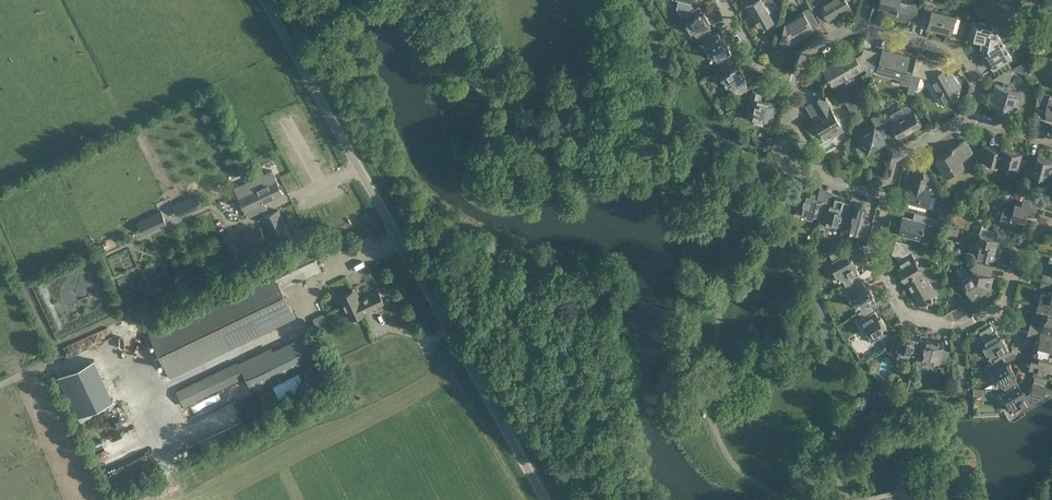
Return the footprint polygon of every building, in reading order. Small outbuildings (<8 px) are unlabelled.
[(679,0),(677,9),(678,11),(692,4),(693,0),(678,0),(679,0)] [(747,1),(749,5),(745,7),(759,29),(762,27),(763,28),(765,27),(765,26),(774,21),(769,13),(771,11),(768,5),(765,6),(763,2),(766,0),(748,0),(747,1)] [(832,19),(836,17),(851,8),(846,1),(847,0),(825,0),(820,3),(818,1),(811,6),(821,23),(828,19),(829,21),(832,19)] [(883,7),(886,7),(884,14),(906,20),(908,15),(915,17),(919,3),(911,1),(910,4),(899,1),(899,0),(880,0),(879,5),(883,7)] [(709,21),(708,18),(703,11),(702,12),(699,6),(685,14),(688,20),(685,22),(691,32),(693,31),(697,37),(698,36),(702,42),(704,41),(713,35),(709,30),(711,29),(708,22),(709,21)] [(933,8),(925,6),(921,22),(928,24),(927,26),(951,32),(955,16),(932,10),(933,8)] [(789,44),(797,39),(802,36),(803,36),(814,29),(813,27),(819,24),(809,7),(802,11),(803,13),(786,23),(784,22),(780,41),(789,44)] [(973,20),(968,38),(981,41),(980,46),(984,47),(987,48),(992,32),(994,25),(973,20)] [(719,61),(722,67),(733,60),(730,55),(732,54),(728,48),(729,47),(723,37),(721,38),(717,32),(713,35),(704,41),(707,46),(704,48),(710,58),(714,56),(717,63),(719,61)] [(986,56),(981,59),(984,63),(988,61),(993,69),(1012,58),(1004,44),(998,34),(992,32),(987,48),(986,51),(987,54),(985,55),(986,56)] [(762,39),(760,48),(770,51),(773,42),(762,39)] [(862,69),(866,70),(872,50),(863,48),(862,53),(856,57),(851,50),(836,58),(837,60),(823,68),(833,85),(856,72),(855,69),(860,66),(862,69)] [(878,66),(876,72),(902,79),(901,83),(908,85),(911,70),(907,69),(910,56),(896,53),(895,55),(893,54),(893,52),(882,49),(878,66)] [(879,52),(872,50),(866,70),(866,73),(868,77),(873,75),(879,52)] [(944,64),(916,57),(909,84),(917,86),(920,75),(929,78),(944,104),(958,96),(955,91),(960,88),(950,71),(945,74),(943,69),(944,64)] [(745,75),(744,72),(739,64),(738,65),(735,59),(733,60),(722,67),(721,68),(724,74),(721,76),(727,86),(729,85),(736,96),(749,89),(745,83),(747,82),(743,76),(745,75)] [(998,75),(1001,80),(1009,82),(1012,69),(1009,68),(998,75)] [(1010,113),(1011,108),(1013,102),(1018,103),(1021,91),(995,84),(990,103),(998,105),(997,109),(1010,113)] [(767,93),(752,90),(746,114),(753,115),(752,119),(763,122),(764,120),(771,121),(775,105),(768,104),(769,101),(766,100),(767,93)] [(823,95),(812,102),(818,111),(821,111),(822,114),(813,119),(825,140),(831,136),(832,137),(843,130),(823,95)] [(859,102),(863,109),(870,104),(867,98),(859,102)] [(882,122),(888,132),(887,132),(890,137),(891,137),(896,134),(899,138),(921,125),(912,109),(912,110),(909,106),(906,105),(896,111),(900,117),(894,120),(892,116),(882,122)] [(861,143),(856,147),(861,156),(867,153),(886,143),(885,141),(890,137),(887,132),(888,132),(882,122),(881,120),(877,113),(871,117),(875,124),(856,134),(861,143)] [(948,152),(947,152),(936,159),(945,176),(963,165),(960,160),(972,153),(965,140),(950,148),(951,149),(947,151),(948,152)] [(1001,147),(1000,150),(984,145),(980,160),(1007,167),(1008,162),(1018,165),(1022,152),(1001,147)] [(1036,158),(1036,160),(1027,157),(1023,172),(1044,177),(1044,173),(1051,175),(1051,160),(1037,156),(1036,158)] [(911,184),(906,201),(928,207),(932,189),(924,188),(926,179),(931,176),(924,165),(915,171),(911,184)] [(246,211),(283,193),(272,169),(235,188),(246,211)] [(814,214),(819,216),(823,203),(823,204),(824,200),(817,198),(817,195),(806,192),(801,191),(797,208),(802,210),(801,214),(813,217),(814,214)] [(197,194),(173,205),(177,214),(201,203),(197,194)] [(844,225),(845,223),(844,223),(848,206),(850,201),(835,197),(833,203),(830,202),(829,205),(823,204),(823,203),(819,216),(818,220),(825,222),(824,226),(836,229),(837,223),(844,225)] [(1013,209),(1004,207),(1000,221),(1017,225),(1018,218),(1025,220),(1027,213),(1034,215),(1037,201),(1024,197),(1023,197),(1023,198),(1021,204),(1014,202),(1013,209)] [(854,208),(848,206),(844,223),(845,223),(850,224),(849,228),(867,233),(871,220),(864,218),(866,210),(863,209),(864,204),(856,202),(854,208)] [(271,235),(287,228),(279,210),(260,218),(261,223),(264,221),(271,235)] [(161,211),(137,222),(141,231),(165,219),(161,211)] [(914,212),(913,218),(903,215),(898,233),(919,239),(922,229),(923,230),(924,228),(926,223),(936,225),(938,218),(914,212)] [(978,242),(977,246),(978,246),(976,254),(998,259),(1005,232),(981,226),(979,233),(981,234),(979,242),(978,242)] [(907,282),(912,291),(919,303),(930,297),(931,298),(933,297),(932,296),(935,294),(920,269),(920,268),(912,254),(911,254),(909,249),(910,244),(896,240),(893,254),(902,256),(903,258),(895,263),(904,278),(905,278),(908,282),(907,282)] [(147,328),(170,377),(237,346),(295,317),(282,287),(321,268),(315,257),(309,244),(262,266),(263,267),(228,283),(230,288),(147,328)] [(847,282),(859,275),(860,274),(857,268),(858,267),(852,257),(850,258),(846,252),(844,253),(841,247),(830,254),(833,260),(832,261),(835,266),(833,268),(839,278),(842,276),(846,282),(847,282)] [(989,289),(991,283),(993,276),(991,275),(993,265),(972,259),(970,268),(972,269),(971,274),(961,280),(973,299),(989,289)] [(862,280),(859,275),(847,282),(851,287),(848,288),(851,294),(849,296),(855,306),(858,304),(862,309),(862,310),(870,305),(876,302),(873,296),(874,295),(868,285),(866,286),(862,280)] [(1037,305),(1051,308),(1051,286),(1051,287),(1050,287),(1049,288),(1047,287),(1046,290),(1041,289),(1037,305)] [(356,297),(353,290),(339,296),(350,319),(364,312),(363,310),(365,309),(366,311),(384,302),(378,290),(360,298),(359,296),(356,297)] [(137,302),(141,312),(149,308),(145,298),(137,302)] [(874,310),(870,305),(862,310),(862,309),(858,311),(862,317),(861,318),(864,324),(862,326),(868,336),(871,334),(875,340),(889,331),(886,325),(887,325),(881,314),(878,316),(875,310),(874,310)] [(1041,320),(1040,324),(1043,324),(1041,332),(1051,335),(1051,308),(1037,305),(1034,318),(1041,320)] [(323,313),(313,318),(321,335),(335,329),(329,316),(325,318),(323,313)] [(983,346),(992,362),(995,360),(996,360),(1003,356),(1010,352),(1007,346),(1008,345),(1003,338),(1002,335),(1000,336),(996,330),(994,331),(991,326),(980,332),(983,338),(982,339),(985,344),(983,346)] [(1041,332),(1039,338),(1037,337),(1034,348),(1035,348),(1033,355),(1039,357),(1039,358),(1049,360),(1049,359),(1051,353),(1051,335),(1041,332)] [(909,353),(916,355),(920,339),(914,337),(914,336),(902,333),(902,335),(895,333),(894,335),(888,333),(884,348),(897,351),(897,354),(908,357),(909,353)] [(306,339),(290,347),(301,370),(317,363),(306,339)] [(940,363),(941,361),(944,346),(938,345),(939,342),(927,339),(927,340),(920,339),(916,355),(922,356),(921,360),(933,364),(933,361),(940,363)] [(254,393),(301,370),(290,347),(242,369),(254,393)] [(1002,386),(1015,378),(1017,377),(1014,371),(1015,370),(1009,360),(1006,362),(1003,356),(996,360),(995,360),(992,362),(988,364),(992,370),(989,371),(995,381),(994,382),(997,388),(1002,386)] [(1033,381),(1046,384),(1047,378),(1049,379),(1050,372),(1051,372),(1051,360),(1049,359),(1049,360),(1039,358),(1038,360),(1031,358),(1029,366),(1034,367),(1032,374),(1035,375),(1033,381)] [(94,360),(58,376),(78,417),(113,401),(94,360)] [(176,390),(183,406),(244,377),(237,362),(176,390)] [(1018,383),(1015,378),(1002,386),(1005,391),(1001,393),(1011,409),(1015,407),(1018,413),(1032,405),(1031,402),(1044,394),(1047,384),(1046,384),(1033,381),(1031,388),(1026,391),(1024,388),(1022,389),(1018,383)]
